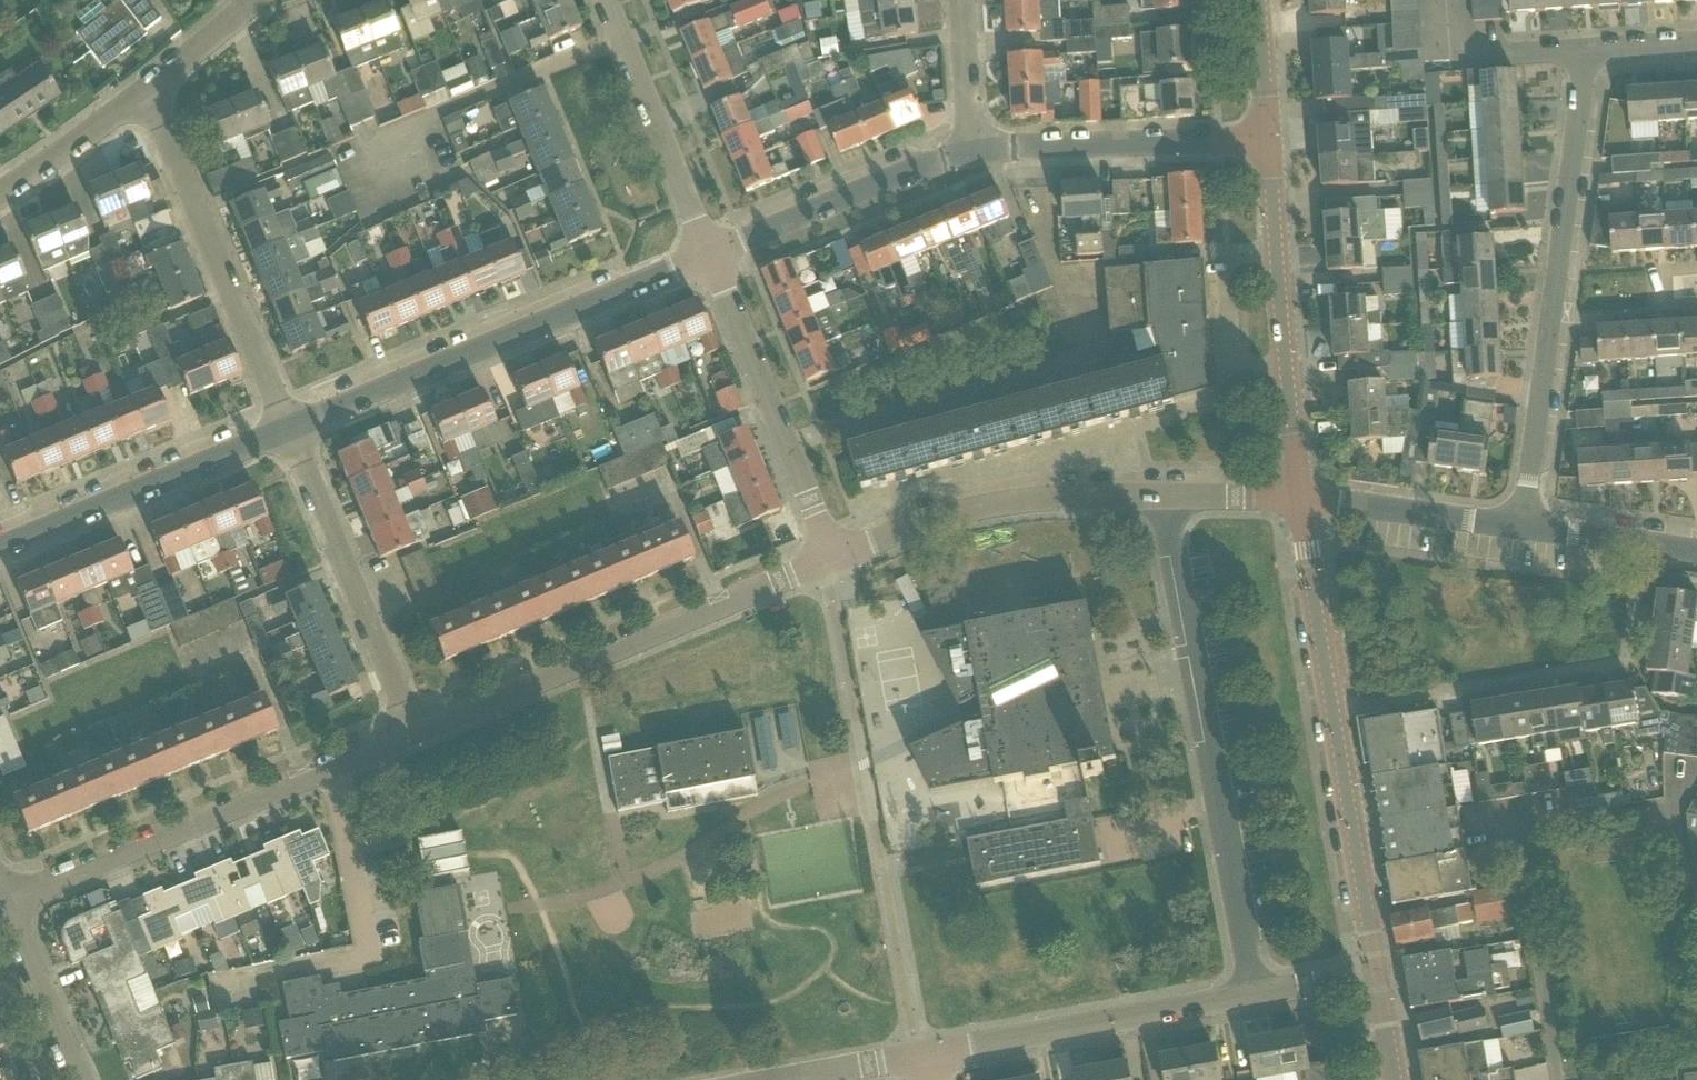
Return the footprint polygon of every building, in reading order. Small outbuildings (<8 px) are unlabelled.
[(159,22),(142,0),(122,0),(120,2),(119,0),(105,11),(97,0),(76,17),(84,28),(75,34),(103,69),(104,68),(103,66),(120,53),(121,55),(146,35),(145,34),(159,22)] [(412,42),(435,33),(429,20),(442,13),(437,0),(407,0),(410,8),(399,12),(412,42)] [(478,0),(437,0),(442,13),(443,14),(478,0)] [(537,18),(570,5),(568,0),(529,0),(537,18)] [(675,15),(703,4),(711,0),(668,0),(675,15)] [(733,13),(739,28),(740,29),(772,16),(766,0),(754,0),(731,9),(733,13)] [(860,16),(914,8),(913,0),(857,0),(860,16)] [(1187,0),(1142,0),(1143,12),(1187,9),(1187,0)] [(1345,0),(1310,0),(1311,17),(1346,14),(1345,0)] [(1393,14),(1422,12),(1422,0),(1406,0),(1392,1),(1393,14)] [(1473,10),(1473,9),(1502,7),(1502,0),(1473,0),(1473,10)] [(1502,7),(1503,14),(1512,14),(1540,12),(1539,0),(1502,0),(1502,7)] [(1568,10),(1567,0),(1539,0),(1540,12),(1568,10)] [(1595,0),(1567,0),(1568,10),(1595,8),(1595,0)] [(1622,7),(1622,0),(1595,0),(1595,8),(1622,7)] [(358,13),(358,14),(377,60),(404,49),(384,2),(383,2),(384,3),(359,13),(359,12),(358,13)] [(1007,5),(1009,34),(1047,32),(1048,43),(1067,41),(1067,43),(1096,41),(1094,27),(1094,21),(1066,23),(1066,21),(1059,22),(1057,2),(1007,5)] [(580,29),(570,5),(537,18),(542,32),(527,38),(531,49),(580,29)] [(801,19),(796,7),(778,14),(783,26),(801,19)] [(1102,8),(1103,27),(1131,25),(1129,7),(1102,8)] [(1474,23),(1502,21),(1503,20),(1503,14),(1502,7),(1473,9),(1474,23)] [(502,20),(497,8),(489,11),(494,24),(502,20)] [(886,40),(919,34),(914,8),(860,16),(863,42),(867,42),(886,39),(886,40)] [(1393,14),(1394,26),(1423,24),(1422,12),(1393,14)] [(333,23),(346,55),(352,70),(342,73),(362,122),(376,117),(358,74),(354,76),(352,70),(377,60),(358,14),(334,23),(333,23)] [(726,16),(682,34),(694,64),(738,46),(737,45),(732,31),(726,16)] [(780,44),(803,34),(804,34),(799,22),(775,31),(775,32),(780,44)] [(1394,26),(1395,40),(1423,38),(1423,24),(1394,26)] [(1103,27),(1094,27),(1096,41),(1132,39),(1131,25),(1103,27)] [(1142,36),(1143,52),(1144,68),(1145,74),(1162,73),(1162,67),(1191,65),(1189,32),(1159,33),(1160,35),(1142,36)] [(505,64),(494,38),(481,43),(491,70),(505,64)] [(1395,40),(1395,52),(1424,50),(1423,38),(1395,40)] [(521,39),(504,46),(508,56),(525,49),(521,39)] [(821,41),(823,57),(839,54),(836,39),(821,41)] [(1096,41),(1067,43),(1068,55),(1096,54),(1096,41)] [(814,60),(813,57),(809,43),(803,45),(798,47),(798,45),(759,61),(765,75),(785,67),(793,64),(795,63),(814,60)] [(1313,45),(1315,74),(1350,72),(1383,69),(1381,55),(1355,57),(1355,60),(1349,60),(1348,43),(1313,45)] [(738,46),(694,64),(706,91),(749,74),(738,46)] [(294,58),(294,59),(313,104),(308,89),(321,84),(329,102),(337,99),(349,128),(362,122),(342,73),(332,77),(320,48),(319,48),(319,49),(295,59),(295,58),(294,58)] [(1424,66),(1424,50),(1395,52),(1396,69),(1424,66)] [(894,81),(878,88),(895,132),(923,120),(906,79),(919,73),(910,52),(895,53),(884,56),(894,81)] [(1010,57),(1012,88),(1044,86),(1043,69),(1061,68),(1060,54),(1010,57)] [(288,114),(313,104),(294,59),(269,69),(269,68),(268,69),(281,100),(282,100),(288,114)] [(423,67),(434,63),(432,59),(422,63),(423,67)] [(820,63),(819,59),(814,60),(795,63),(793,64),(802,85),(812,80),(812,81),(820,78),(823,70),(820,62),(820,63)] [(423,67),(435,93),(447,88),(451,99),(472,89),(468,79),(467,76),(450,83),(451,85),(446,87),(436,62),(423,67)] [(1,137),(28,119),(26,116),(34,111),(36,114),(60,97),(37,63),(15,78),(11,71),(0,78),(0,135),(1,137)] [(468,79),(472,89),(489,83),(487,77),(488,77),(483,64),(468,70),(471,77),(468,79)] [(425,109),(421,99),(435,93),(423,67),(411,73),(419,96),(396,105),(401,119),(425,109)] [(1483,103),(1517,101),(1515,73),(1482,75),(1482,71),(1467,72),(1469,89),(1482,88),(1483,103)] [(1352,99),(1350,72),(1315,74),(1317,102),(1352,99)] [(1440,88),(1439,75),(1426,75),(1427,89),(1440,88)] [(862,94),(855,78),(843,83),(850,99),(862,94)] [(843,82),(830,87),(843,122),(830,127),(840,154),(869,143),(858,116),(857,116),(850,99),(843,83),(843,82)] [(1083,124),(1101,123),(1098,82),(1080,83),(1083,124)] [(1110,82),(1099,82),(1100,92),(1111,91),(1110,82)] [(1042,116),(1042,124),(1054,123),(1055,123),(1054,107),(1061,106),(1060,84),(1044,85),(1044,86),(1012,88),(1014,118),(1042,116)] [(1120,89),(1123,121),(1146,120),(1149,120),(1164,118),(1165,119),(1194,118),(1192,84),(1145,87),(1146,104),(1142,104),(1141,88),(1120,89)] [(1687,122),(1696,121),(1696,86),(1685,87),(1687,122)] [(1659,123),(1687,122),(1685,87),(1657,89),(1659,123)] [(869,143),(895,132),(878,88),(878,89),(884,105),(858,116),(869,143)] [(1628,91),(1630,125),(1659,123),(1657,89),(1628,91)] [(493,110),(497,120),(503,134),(519,127),(551,114),(542,90),(493,110)] [(935,102),(945,101),(943,92),(933,93),(935,102)] [(229,104),(243,135),(268,125),(255,93),(254,94),(255,95),(230,105),(230,104),(229,104)] [(1375,99),(1376,112),(1399,111),(1428,109),(1427,96),(1375,99)] [(725,138),(752,126),(747,114),(741,98),(713,110),(725,138)] [(785,113),(781,104),(780,101),(763,108),(768,120),(785,113)] [(1517,101),(1483,103),(1485,131),(1519,128),(1517,101)] [(752,126),(725,138),(736,165),(763,153),(758,139),(775,133),(775,132),(815,115),(810,103),(800,107),(785,113),(768,120),(752,126)] [(243,135),(229,104),(229,105),(205,115),(205,114),(203,115),(216,146),(243,135)] [(833,104),(815,112),(821,124),(839,116),(833,104)] [(1446,134),(1444,106),(1434,107),(1436,135),(1446,134)] [(1399,111),(1400,124),(1429,122),(1428,109),(1399,111)] [(442,120),(456,156),(468,150),(461,133),(465,131),(458,113),(442,120)] [(1373,156),(1371,128),(1370,113),(1325,116),(1326,130),(1319,131),(1321,159),(1373,156)] [(529,151),(561,138),(551,114),(519,127),(524,140),(504,148),(505,149),(491,155),(490,152),(469,163),(473,174),(511,158),(529,151)] [(320,124),(327,143),(341,137),(334,118),(320,124)] [(296,128),(283,133),(294,159),(306,154),(296,128)] [(1519,128),(1485,131),(1487,159),(1521,156),(1519,128)] [(1429,129),(1414,129),(1415,149),(1430,149),(1429,129)] [(798,140),(808,167),(809,167),(826,160),(814,132),(798,140)] [(281,164),(294,159),(283,133),(270,138),(281,164)] [(1448,162),(1446,134),(1436,135),(1438,162),(1448,162)] [(538,175),(571,161),(561,138),(529,151),(538,175)] [(747,193),(790,175),(785,164),(770,170),(763,153),(736,165),(747,193)] [(1664,165),(1690,163),(1689,153),(1661,155),(1662,165),(1664,165)] [(337,171),(329,155),(283,175),(290,192),(337,171)] [(1613,175),(1636,174),(1652,173),(1651,166),(1662,165),(1661,155),(1612,158),(1613,175)] [(1373,156),(1321,159),(1323,187),(1375,184),(1373,156)] [(1521,156),(1487,159),(1489,187),(1523,184),(1521,156)] [(511,158),(473,174),(478,184),(483,182),(485,186),(497,180),(496,177),(515,168),(511,158)] [(538,175),(544,187),(548,198),(580,185),(571,161),(538,175)] [(1438,162),(1440,190),(1450,190),(1448,162),(1438,162)] [(229,175),(234,187),(260,176),(255,164),(229,175)] [(126,208),(150,198),(153,204),(164,199),(151,168),(150,168),(151,169),(142,173),(139,167),(138,167),(138,168),(114,178),(113,177),(113,178),(126,209),(126,208)] [(1664,182),(1691,180),(1691,170),(1665,172),(1663,172),(1664,182)] [(1663,172),(1652,173),(1636,174),(1636,184),(1664,182),(1663,172)] [(1599,187),(1610,186),(1609,176),(1600,176),(1599,187)] [(1156,213),(1174,212),(1201,210),(1199,177),(1171,179),(1153,181),(1156,213)] [(126,209),(113,178),(112,178),(113,179),(88,189),(88,188),(87,188),(99,220),(101,219),(104,228),(107,228),(110,235),(133,225),(126,208),(126,209)] [(1404,182),(1405,196),(1433,194),(1433,180),(1404,182)] [(1131,215),(1129,182),(1113,182),(1114,196),(1115,216),(1131,215)] [(1113,216),(1115,216),(1114,196),(1103,196),(1102,183),(1064,185),(1066,219),(1083,218),(1084,239),(1078,239),(1079,257),(1090,257),(1090,262),(1116,261),(1113,216)] [(1523,184),(1489,187),(1491,214),(1525,212),(1523,184)] [(558,222),(590,209),(580,185),(548,198),(558,222)] [(240,230),(272,217),(266,202),(282,196),(278,186),(230,205),(240,230)] [(443,189),(431,194),(435,202),(447,197),(443,189)] [(999,190),(971,202),(983,229),(999,223),(1005,238),(1016,233),(999,190)] [(1450,190),(1440,190),(1443,227),(1453,226),(1450,190)] [(326,201),(334,221),(355,213),(347,193),(326,201)] [(1435,226),(1434,207),(1433,194),(1405,196),(1405,209),(1423,208),(1425,227),(1435,226)] [(514,212),(530,206),(525,195),(510,201),(514,211),(514,212)] [(1376,198),(1325,202),(1326,216),(1325,216),(1327,244),(1360,242),(1386,241),(1387,241),(1385,212),(1377,212),(1376,198)] [(966,236),(983,229),(971,202),(944,213),(978,292),(988,288),(966,236)] [(1612,254),(1641,252),(1639,218),(1638,205),(1595,208),(1590,246),(1612,250),(1612,254)] [(530,206),(514,212),(518,222),(534,216),(530,206)] [(69,262),(89,253),(89,252),(88,237),(75,207),(74,207),(74,208),(50,218),(49,218),(67,262),(69,261),(69,262)] [(547,243),(551,253),(600,232),(590,209),(558,222),(564,236),(547,243)] [(1158,247),(1203,244),(1201,210),(1174,212),(1176,230),(1157,231),(1158,247)] [(138,237),(172,223),(167,211),(133,225),(138,237)] [(315,228),(311,218),(294,225),(288,211),(272,218),(272,217),(240,230),(251,255),(315,228)] [(944,213),(917,224),(928,252),(941,247),(947,263),(951,261),(958,277),(968,272),(977,293),(978,292),(944,213)] [(1668,250),(1696,248),(1693,214),(1666,216),(1668,250)] [(1639,218),(1641,252),(1668,250),(1666,216),(1639,218)] [(42,273),(67,262),(49,218),(49,219),(25,229),(24,228),(23,229),(42,273)] [(155,268),(161,284),(192,272),(191,271),(190,272),(181,247),(182,247),(172,223),(138,237),(146,258),(144,260),(148,271),(155,268)] [(889,236),(901,263),(911,259),(928,252),(917,224),(889,236)] [(495,230),(496,233),(501,246),(485,252),(499,285),(524,275),(504,226),(495,230)] [(499,285),(485,252),(469,259),(462,244),(464,243),(457,227),(446,232),(473,296),(499,285)] [(315,228),(251,255),(261,280),(292,267),(309,260),(303,246),(320,239),(315,228)] [(444,269),(434,273),(447,307),(473,296),(446,232),(436,236),(435,237),(442,252),(438,254),(444,269)] [(1418,272),(1429,272),(1427,234),(1416,235),(1418,272)] [(122,258),(113,235),(99,240),(102,246),(109,264),(122,258)] [(873,275),(901,263),(889,236),(861,247),(873,275)] [(1443,271),(1495,267),(1493,239),(1459,241),(1461,269),(1443,270),(1443,271)] [(1052,288),(1033,240),(1019,246),(1028,270),(1023,272),(1033,296),(1052,288)] [(366,261),(357,242),(348,247),(357,266),(366,261)] [(832,247),(838,259),(849,254),(844,242),(832,247)] [(1329,273),(1362,270),(1360,242),(1327,244),(1329,273)] [(4,303),(27,293),(25,289),(28,288),(11,247),(10,248),(0,253),(0,293),(4,303)] [(1120,260),(1131,259),(1131,248),(1119,248),(1120,260)] [(422,317),(447,307),(434,273),(422,278),(415,262),(412,263),(406,249),(395,253),(402,269),(408,284),(422,317)] [(532,256),(538,269),(551,264),(546,251),(532,256)] [(391,273),(402,269),(395,253),(385,257),(391,273)] [(764,273),(775,302),(803,290),(797,273),(811,268),(806,256),(764,273)] [(336,278),(334,274),(331,267),(330,268),(326,260),(317,264),(320,272),(313,275),(317,286),(336,278)] [(1164,365),(1174,401),(1212,390),(1204,262),(1106,269),(1112,334),(1155,330),(1164,365)] [(117,283),(109,264),(96,270),(107,295),(110,303),(122,298),(118,290),(119,289),(119,288),(117,283)] [(271,305),(303,292),(298,281),(292,267),(261,280),(271,305)] [(1462,285),(1463,297),(1497,295),(1495,267),(1443,271),(1443,286),(1462,285)] [(1383,271),(1384,284),(1412,282),(1412,269),(1383,271)] [(172,310),(202,298),(201,297),(191,273),(192,272),(161,284),(172,310)] [(1431,299),(1429,272),(1418,272),(1420,300),(1431,299)] [(907,279),(914,295),(915,295),(924,291),(925,290),(919,275),(918,275),(909,279),(907,279)] [(303,292),(271,305),(282,330),(313,317),(308,305),(325,299),(323,295),(340,288),(336,278),(317,286),(303,292)] [(903,300),(914,295),(907,279),(897,284),(903,300)] [(1413,295),(1412,282),(1384,284),(1385,297),(1413,295)] [(370,338),(396,328),(382,294),(368,300),(361,284),(350,289),(370,338)] [(422,317),(408,284),(382,294),(396,328),(422,317)] [(118,290),(122,298),(133,293),(132,291),(121,287),(119,288),(119,289),(118,290)] [(775,302),(786,329),(814,318),(803,290),(775,302)] [(825,299),(830,311),(846,305),(842,293),(825,299)] [(56,295),(44,301),(58,335),(71,330),(56,295)] [(1463,297),(1465,324),(1499,322),(1497,295),(1463,297)] [(1331,301),(1333,330),(1367,328),(1367,327),(1381,326),(1380,315),(1366,315),(1365,299),(1331,301)] [(1431,299),(1420,300),(1422,327),(1433,326),(1431,299)] [(31,306),(41,332),(36,334),(41,345),(59,336),(58,335),(44,301),(31,306)] [(717,351),(696,302),(670,313),(684,347),(700,340),(707,355),(717,351)] [(841,337),(835,321),(850,315),(846,305),(830,311),(814,318),(786,329),(797,356),(825,345),(824,344),(841,337)] [(217,322),(211,308),(188,318),(194,331),(217,322)] [(675,367),(669,353),(684,347),(670,313),(644,324),(671,387),(682,383),(676,367),(675,367)] [(149,332),(159,327),(153,314),(126,325),(132,339),(149,332)] [(319,332),(313,317),(282,330),(292,354),(350,331),(345,321),(319,332)] [(1449,325),(1452,353),(1500,349),(1499,322),(1465,324),(1449,325)] [(1683,357),(1696,356),(1696,322),(1681,323),(1683,357)] [(1682,357),(1683,357),(1681,323),(1653,325),(1656,359),(1682,357)] [(620,334),(640,382),(655,376),(661,391),(671,387),(644,324),(620,334)] [(1653,325),(1626,327),(1628,361),(1627,361),(1656,359),(1653,325)] [(201,352),(215,386),(241,375),(221,326),(211,330),(217,345),(201,352)] [(1435,354),(1433,326),(1422,327),(1424,355),(1435,354)] [(1583,364),(1627,361),(1628,361),(1626,327),(1597,329),(1598,339),(1581,341),(1583,364)] [(1368,344),(1367,328),(1333,330),(1335,358),(1338,358),(1338,372),(1390,369),(1389,353),(1383,353),(1382,343),(1368,344)] [(898,329),(882,335),(891,356),(906,349),(900,335),(898,329)] [(623,390),(623,389),(640,382),(620,334),(593,345),(614,394),(623,390)] [(11,360),(3,343),(0,344),(0,366),(11,360)] [(179,343),(172,346),(156,352),(160,361),(170,386),(171,388),(183,383),(189,397),(215,386),(201,352),(185,358),(179,343)] [(831,360),(825,345),(797,356),(808,383),(852,366),(847,354),(831,360)] [(1469,390),(1494,393),(1496,393),(1498,378),(1502,378),(1500,349),(1452,353),(1453,376),(1453,375),(1454,387),(1468,389),(1468,390),(1469,390)] [(1425,366),(1426,379),(1426,382),(1437,381),(1435,354),(1424,355),(1425,366)] [(564,357),(538,368),(552,402),(568,395),(574,411),(585,406),(564,357)] [(25,360),(14,364),(21,385),(33,381),(25,360)] [(131,399),(144,432),(170,422),(158,391),(170,386),(160,361),(136,371),(145,393),(131,399)] [(1175,405),(1174,401),(1164,365),(1086,386),(1096,426),(1130,417),(1130,418),(1141,415),(1140,414),(1175,405)] [(1391,382),(1419,380),(1418,367),(1390,369),(1391,382)] [(559,418),(552,402),(538,368),(512,378),(526,412),(515,417),(522,433),(559,418)] [(103,374),(92,378),(98,394),(108,390),(109,390),(103,374)] [(718,395),(730,390),(725,377),(713,382),(718,395)] [(98,394),(92,378),(82,383),(88,399),(98,394)] [(1621,391),(1630,390),(1629,380),(1621,381),(1621,391)] [(35,387),(47,415),(53,431),(67,464),(93,453),(79,420),(64,426),(58,411),(52,395),(51,395),(46,383),(35,387)] [(1352,414),(1386,412),(1385,384),(1350,386),(1352,414)] [(1429,466),(1457,470),(1462,437),(1434,433),(1436,414),(1441,386),(1427,384),(1423,412),(1418,441),(1416,462),(1429,464),(1429,466)] [(1086,386),(1008,407),(1018,447),(1052,438),(1053,439),(1063,436),(1063,435),(1096,426),(1086,386)] [(47,415),(35,387),(35,388),(34,387),(21,392),(26,406),(31,405),(37,419),(47,415)] [(1685,388),(1686,398),(1696,397),(1696,387),(1685,388)] [(1658,400),(1686,398),(1685,388),(1658,390),(1658,400)] [(716,395),(723,413),(724,416),(741,409),(733,389),(730,390),(718,395),(716,395)] [(1496,393),(1494,393),(1469,390),(1457,470),(1485,474),(1493,406),(1495,406),(1496,393)] [(1658,390),(1630,392),(1631,402),(1658,400),(1658,390)] [(457,401),(455,402),(469,437),(476,451),(476,452),(501,441),(481,391),(467,397),(465,393),(455,398),(457,401)] [(1603,404),(1631,402),(1630,392),(1602,393),(1603,404)] [(144,432),(131,399),(105,410),(118,443),(144,432)] [(469,437),(455,402),(428,413),(449,463),(459,459),(459,458),(476,451),(469,437)] [(1605,421),(1632,419),(1631,402),(1603,404),(1603,411),(1604,411),(1605,421)] [(1659,407),(1660,417),(1687,416),(1686,405),(1659,407)] [(929,428),(940,468),(974,459),(974,460),(984,457),(984,456),(1018,447),(1008,407),(929,428)] [(79,420),(93,453),(118,443),(105,410),(79,420)] [(1386,412),(1352,414),(1354,442),(1388,440),(1405,438),(1402,460),(1416,462),(1418,441),(1423,412),(1413,411),(1386,412)] [(1604,411),(1603,411),(1598,411),(1576,413),(1577,431),(1599,430),(1599,429),(1605,428),(1605,421),(1604,411)] [(623,458),(635,453),(648,448),(661,443),(664,442),(653,415),(613,432),(623,458)] [(403,428),(413,454),(428,448),(418,422),(403,428)] [(341,466),(348,482),(381,469),(374,452),(395,443),(388,425),(349,441),(353,449),(337,456),(341,466)] [(906,477),(940,468),(929,428),(851,449),(862,489),(896,480),(896,481),(907,478),(906,477)] [(710,475),(713,474),(756,457),(744,429),(716,440),(722,456),(705,462),(710,475)] [(16,485),(41,475),(27,441),(13,447),(7,431),(0,434),(0,447),(16,485)] [(41,475),(67,464),(53,431),(27,441),(41,475)] [(702,432),(693,436),(674,444),(677,449),(681,459),(700,451),(709,448),(707,444),(702,432)] [(1638,484),(1665,482),(1662,448),(1661,433),(1634,435),(1635,450),(1638,484)] [(648,448),(657,470),(670,465),(661,443),(648,448)] [(1665,482),(1692,480),(1690,446),(1662,448),(1665,482)] [(648,448),(635,453),(645,475),(657,470),(648,448)] [(1610,486),(1638,484),(1635,450),(1607,452),(1610,486)] [(1610,486),(1607,452),(1578,454),(1581,488),(1610,486)] [(510,460),(516,476),(532,469),(526,453),(510,460)] [(623,458),(632,481),(645,475),(635,453),(623,458)] [(767,484),(756,457),(713,474),(724,501),(767,484)] [(610,463),(620,486),(632,481),(623,458),(610,463)] [(620,486),(610,463),(600,467),(598,468),(607,491),(620,486)] [(481,465),(470,469),(476,484),(487,479),(481,465)] [(381,469),(348,482),(358,508),(391,494),(391,493),(381,469)] [(407,487),(423,481),(418,470),(403,477),(407,487)] [(553,470),(547,472),(536,477),(541,490),(553,485),(558,483),(558,482),(553,470)] [(433,479),(424,483),(427,490),(436,486),(433,479)] [(424,483),(423,482),(423,481),(406,488),(410,499),(412,498),(427,492),(427,490),(424,483)] [(680,489),(686,502),(694,499),(697,491),(694,483),(680,489)] [(767,484),(724,501),(735,529),(778,512),(767,484)] [(227,496),(240,528),(256,522),(262,537),(263,536),(264,539),(274,534),(253,485),(227,496)] [(469,521),(496,510),(487,488),(460,499),(461,502),(469,521)] [(401,519),(397,508),(391,494),(358,508),(369,533),(401,519)] [(227,496),(219,500),(202,506),(222,556),(233,552),(236,551),(228,533),(240,528),(227,496)] [(212,561),(222,556),(202,506),(176,517),(189,550),(190,550),(197,567),(212,561)] [(464,523),(458,507),(446,512),(452,528),(464,523)] [(401,519),(369,533),(380,559),(429,539),(418,512),(401,519)] [(691,518),(699,537),(714,531),(706,512),(691,518)] [(176,517),(150,528),(170,577),(180,573),(173,557),(189,550),(176,517)] [(678,524),(657,533),(627,545),(642,581),(685,563),(690,560),(691,561),(692,560),(678,524)] [(132,572),(119,541),(93,552),(106,584),(122,577),(132,572)] [(592,601),(613,593),(642,581),(627,545),(577,566),(592,601)] [(563,548),(550,554),(556,567),(568,562),(563,548)] [(400,560),(405,573),(428,563),(423,551),(400,560)] [(106,584),(93,552),(67,562),(81,594),(88,611),(94,627),(97,636),(105,655),(116,650),(115,647),(98,607),(101,606),(93,589),(106,584)] [(246,583),(233,552),(222,556),(228,571),(239,597),(257,589),(253,580),(246,583)] [(222,556),(212,561),(217,575),(228,571),(222,556)] [(55,605),(81,594),(67,562),(42,573),(55,605)] [(405,573),(410,585),(433,576),(428,563),(405,573)] [(284,566),(260,576),(265,586),(265,587),(289,578),(288,577),(284,566)] [(542,622),(565,613),(592,601),(577,566),(527,586),(542,622)] [(62,621),(55,605),(42,573),(16,584),(36,632),(62,621)] [(509,578),(515,591),(477,607),(492,642),(542,622),(527,586),(521,573),(509,578)] [(1684,595),(1687,578),(1665,575),(1662,592),(1658,592),(1654,618),(1696,624),(1696,597),(1684,595)] [(410,585),(415,597),(438,588),(433,576),(410,585)] [(912,614),(913,614),(924,608),(908,576),(896,582),(904,598),(912,614)] [(174,583),(159,589),(173,625),(182,621),(195,616),(199,614),(197,607),(194,601),(184,605),(174,583)] [(324,610),(314,585),(269,603),(274,613),(289,607),(296,622),(324,610)] [(444,602),(438,588),(415,597),(421,611),(444,602)] [(170,626),(173,625),(159,589),(137,598),(152,633),(170,626)] [(492,642),(477,607),(473,595),(461,600),(466,612),(428,627),(443,664),(444,663),(444,662),(492,642)] [(233,599),(220,605),(229,627),(243,622),(233,599)] [(266,635),(251,600),(239,606),(254,641),(266,635)] [(435,619),(447,614),(443,603),(430,608),(435,619)] [(220,605),(207,610),(217,633),(229,627),(220,605)] [(1094,641),(1092,629),(1088,605),(1085,606),(1086,607),(1073,609),(1073,608),(984,625),(967,628),(965,628),(965,629),(923,637),(960,710),(983,698),(986,717),(918,747),(911,750),(917,765),(927,785),(931,795),(995,783),(995,784),(1026,778),(1027,781),(1026,781),(1027,784),(1052,779),(1051,776),(1051,777),(1050,774),(1059,772),(1082,768),(1084,779),(1104,776),(1102,764),(1117,761),(1116,759),(1101,762),(1080,649),(1094,641)] [(199,614),(195,616),(205,638),(217,633),(207,610),(199,614)] [(306,647),(335,635),(324,610),(296,622),(301,635),(284,641),(285,643),(269,649),(272,655),(274,661),(275,661),(275,660),(291,654),(306,647)] [(84,631),(94,627),(88,611),(77,615),(84,631)] [(195,616),(182,621),(192,643),(205,638),(195,616)] [(1696,624),(1654,618),(1650,645),(1692,651),(1696,624)] [(182,621),(173,625),(170,626),(180,648),(192,643),(182,621)] [(317,673),(345,661),(335,635),(306,647),(317,673)] [(103,652),(96,636),(79,643),(86,659),(103,652)] [(1692,651),(1650,645),(1647,672),(1660,674),(1657,694),(1694,699),(1696,678),(1689,677),(1692,651)] [(9,659),(4,647),(0,649),(0,663),(9,659)] [(68,670),(79,666),(73,651),(56,658),(53,661),(39,667),(45,680),(68,670)] [(270,675),(279,672),(295,665),(291,654),(275,660),(275,661),(277,666),(268,669),(270,675)] [(356,686),(345,661),(317,673),(323,687),(308,693),(313,704),(356,686)] [(236,674),(242,688),(245,695),(258,690),(249,668),(236,674)] [(1661,714),(1659,713),(1644,690),(1644,689),(1633,691),(1632,684),(1605,688),(1612,728),(1612,729),(1637,725),(1639,737),(1659,735),(1661,714)] [(45,700),(40,687),(25,694),(30,706),(45,700)] [(1551,692),(1559,744),(1586,740),(1585,733),(1578,688),(1551,692)] [(1614,745),(1612,729),(1612,728),(1605,688),(1579,692),(1579,688),(1578,688),(1585,733),(1600,731),(1605,746),(1614,745)] [(1559,751),(1559,744),(1551,692),(1524,697),(1531,738),(1533,749),(1545,747),(1546,753),(1559,751)] [(9,705),(4,693),(0,695),(0,709),(9,705)] [(262,697),(212,717),(227,752),(275,733),(276,732),(262,697)] [(1531,738),(1524,697),(1498,701),(1504,742),(1531,738)] [(1472,712),(1465,714),(1470,746),(1477,745),(1478,747),(1504,742),(1498,701),(1471,706),(1472,712)] [(164,723),(177,718),(174,708),(160,713),(164,723)] [(1470,746),(1465,714),(1449,716),(1455,748),(1462,747),(1465,763),(1473,762),(1470,746)] [(1664,754),(1677,756),(1681,729),(1677,728),(1678,716),(1669,715),(1664,754)] [(1677,756),(1690,758),(1693,730),(1695,730),(1696,719),(1678,716),(1677,728),(1681,729),(1677,756)] [(10,729),(4,717),(0,719),(0,733),(10,729)] [(212,717),(162,738),(177,773),(227,752),(212,717)] [(1372,774),(1372,779),(1373,779),(1412,772),(1407,744),(1403,717),(1363,723),(1363,725),(1364,725),(1366,737),(1365,737),(1366,739),(1366,738),(1368,751),(1368,753),(1369,752),(1371,765),(1370,765),(1371,770),(1372,769),(1372,774)] [(15,742),(10,729),(0,733),(0,748),(15,742)] [(669,814),(756,797),(753,780),(745,732),(739,733),(740,734),(660,749),(655,750),(607,759),(617,812),(667,803),(669,814)] [(162,738),(112,758),(127,794),(177,773),(162,738)] [(20,754),(15,742),(0,748),(0,762),(20,754)] [(2,777),(26,767),(20,754),(0,762),(0,771),(2,777)] [(112,758),(62,779),(77,815),(127,794),(112,758)] [(1459,775),(1468,773),(1475,773),(1473,762),(1458,765),(1458,772),(1459,775)] [(1540,794),(1553,792),(1549,764),(1536,766),(1540,794)] [(1387,814),(1381,822),(1460,809),(1459,805),(1457,806),(1450,766),(1412,773),(1412,772),(1373,779),(1373,781),(1374,781),(1382,786),(1376,794),(1384,800),(1378,808),(1387,814)] [(1540,794),(1536,766),(1524,768),(1527,783),(1511,786),(1513,798),(1540,794)] [(1480,804),(1493,802),(1488,774),(1475,776),(1480,804)] [(62,779),(12,800),(27,836),(28,835),(77,815),(62,779)] [(1566,789),(1568,802),(1596,798),(1593,785),(1579,787),(1566,789)] [(1570,815),(1598,811),(1596,798),(1568,802),(1570,815)] [(1091,817),(1088,799),(1065,803),(1068,821),(1091,817)] [(1693,801),(1686,815),(1696,816),(1696,801),(1693,801)] [(1388,864),(1389,866),(1465,852),(1458,813),(1461,812),(1460,809),(1381,822),(1389,829),(1383,837),(1392,843),(1386,851),(1394,857),(1389,864),(1388,864)] [(1686,815),(1689,840),(1696,841),(1696,816),(1686,815)] [(1101,863),(1091,817),(1068,821),(1012,832),(969,840),(967,840),(970,855),(972,863),(976,887),(995,883),(994,879),(1029,872),(1030,877),(1038,875),(1037,871),(1081,862),(1082,867),(1101,863)] [(299,832),(280,840),(302,891),(303,890),(309,906),(319,903),(320,883),(311,864),(329,856),(318,830),(301,837),(299,832)] [(466,861),(464,851),(460,832),(446,835),(431,837),(417,840),(424,880),(468,871),(466,861)] [(267,905),(283,899),(302,891),(280,840),(262,847),(264,852),(248,859),(267,905)] [(1465,852),(1389,866),(1387,866),(1387,868),(1388,868),(1390,883),(1390,884),(1391,884),(1394,905),(1393,905),(1394,907),(1473,893),(1465,852)] [(230,860),(211,868),(233,919),(235,918),(251,912),(267,905),(248,859),(232,865),(230,860)] [(195,880),(178,887),(196,931),(213,924),(214,927),(233,919),(211,868),(193,876),(195,880)] [(181,937),(196,931),(178,887),(163,894),(161,889),(142,897),(150,915),(137,920),(151,953),(182,940),(181,937)] [(1477,926),(1513,919),(1508,888),(1472,894),(1477,926)] [(458,889),(456,889),(415,898),(423,940),(419,941),(420,942),(421,951),(426,979),(324,999),(319,977),(282,984),(289,1022),(278,1024),(285,1060),(332,1051),(334,1062),(472,1036),(470,1025),(517,1016),(511,980),(476,986),(466,932),(458,889)] [(91,912),(107,906),(100,891),(85,897),(91,912)] [(60,939),(61,941),(61,944),(71,966),(81,962),(87,979),(138,958),(125,925),(120,912),(115,902),(107,906),(91,912),(72,920),(69,921),(67,923),(65,925),(64,927),(62,929),(61,931),(61,934),(60,936),(60,939)] [(1397,947),(1403,945),(1414,943),(1415,946),(1436,941),(1434,931),(1473,922),(1469,905),(1430,914),(1429,910),(1391,918),(1397,947)] [(260,932),(251,912),(235,918),(243,939),(260,932)] [(239,933),(233,919),(214,927),(220,941),(239,933)] [(125,925),(138,958),(151,953),(137,920),(125,925)] [(304,949),(294,926),(279,932),(289,956),(304,949)] [(300,932),(306,949),(318,944),(311,928),(300,932)] [(1496,997),(1495,991),(1510,988),(1506,964),(1491,967),(1488,949),(1464,954),(1468,977),(1468,981),(1456,983),(1451,953),(1404,960),(1406,969),(1411,968),(1418,1009),(1412,1010),(1413,1011),(1434,1007),(1496,997)] [(100,995),(107,1011),(133,1000),(126,984),(146,976),(138,958),(87,979),(95,997),(100,995)] [(174,964),(177,979),(197,974),(193,960),(174,964)] [(152,992),(133,1000),(107,1011),(113,1027),(109,1029),(116,1047),(167,1026),(152,992)] [(1519,994),(1521,1007),(1534,1004),(1531,992),(1519,994)] [(196,1014),(208,1011),(205,996),(192,999),(195,1014),(196,1014)] [(1450,1007),(1415,1016),(1423,1045),(1489,1028),(1484,1010),(1453,1018),(1450,1007)] [(264,1027),(260,1009),(241,1013),(245,1031),(264,1027)] [(214,1013),(199,1016),(202,1029),(217,1026),(214,1013)] [(1529,1013),(1507,1017),(1499,1019),(1503,1039),(1533,1033),(1529,1013)] [(186,1038),(181,1025),(172,1028),(177,1042),(186,1038)] [(167,1026),(116,1047),(124,1066),(129,1064),(136,1079),(161,1069),(155,1053),(174,1044),(167,1026)] [(1276,1036),(1283,1075),(1298,1072),(1299,1079),(1329,1079),(1326,1065),(1309,1068),(1302,1032),(1276,1036)] [(1256,1079),(1283,1075),(1276,1036),(1249,1041),(1256,1079)] [(1424,1079),(1516,1079),(1514,1069),(1501,1071),(1487,1074),(1482,1044),(1463,1047),(1420,1054),(1424,1079)] [(1193,1079),(1221,1079),(1215,1047),(1188,1052),(1193,1079)] [(1188,1052),(1161,1057),(1165,1079),(1193,1079),(1188,1052)] [(271,1063),(253,1066),(252,1062),(232,1065),(234,1079),(274,1079),(271,1063)] [(535,1062),(520,1064),(523,1078),(537,1075),(535,1062)] [(1127,1063),(1100,1068),(1102,1079),(1130,1079),(1127,1063)] [(12,1065),(1,1070),(5,1079),(18,1079),(12,1065)] [(232,1065),(212,1069),(214,1079),(234,1079),(232,1065)] [(1100,1068),(1074,1073),(1075,1079),(1102,1079),(1100,1068)] [(1583,1079),(1610,1079),(1614,1079),(1612,1069),(1582,1074),(1583,1079)]
